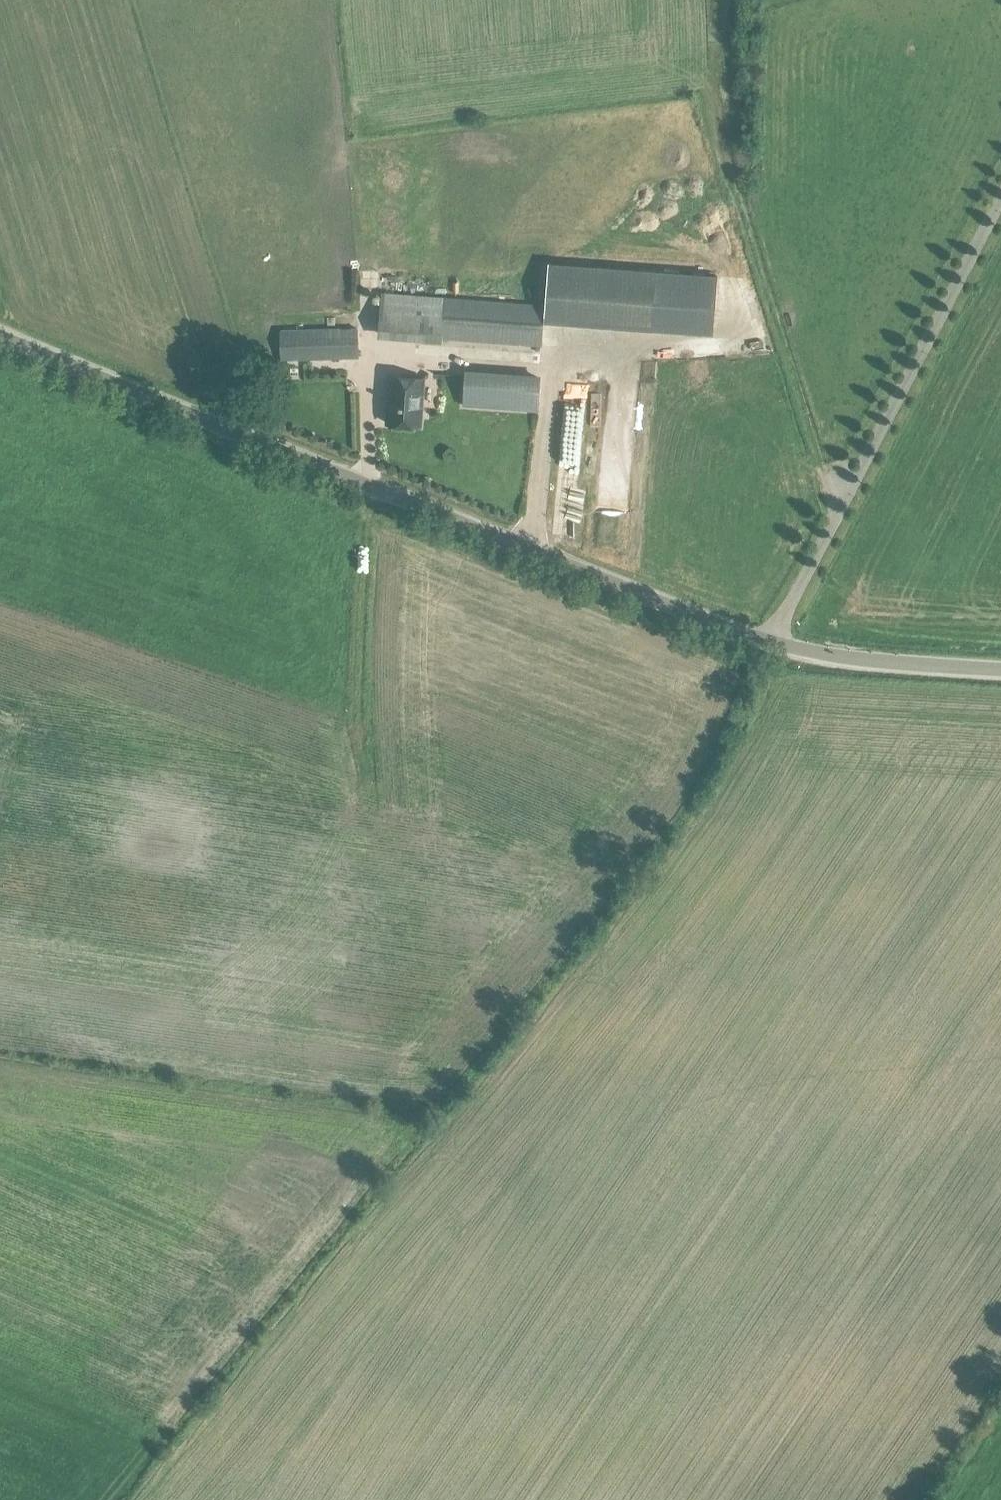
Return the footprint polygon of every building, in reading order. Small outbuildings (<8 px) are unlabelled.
[(445,297),(442,340),(542,347),(545,304),(445,297)] [(712,302),(712,310),(742,311),(742,303),(712,302)] [(357,328),(303,330),(281,330),(282,361),(359,358),(357,328)] [(466,372),(464,405),(539,410),(541,378),(466,372)] [(420,426),(423,379),(392,377),(389,424),(420,426)] [(542,517),(543,532),(567,531),(566,515),(542,517)]
